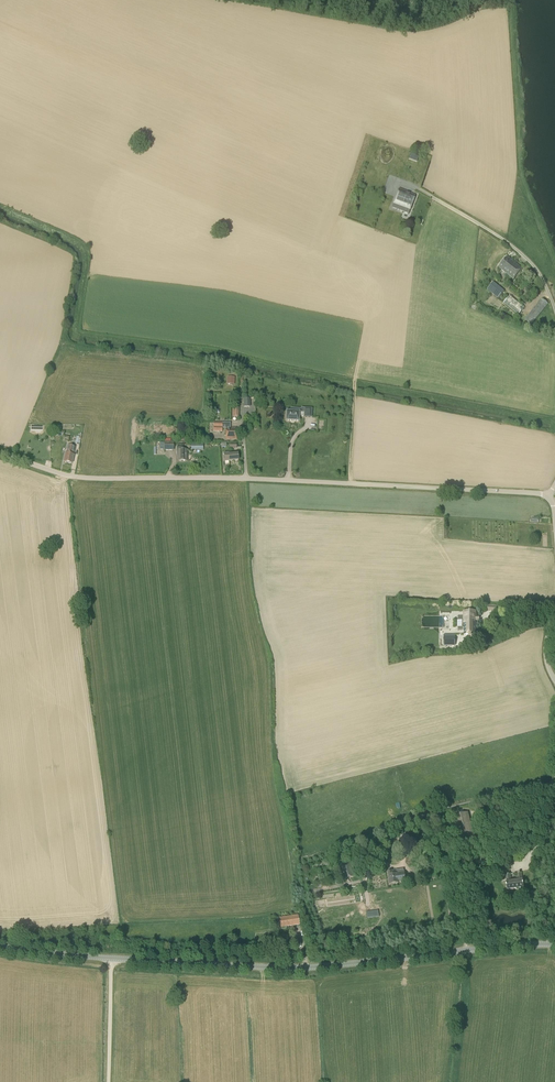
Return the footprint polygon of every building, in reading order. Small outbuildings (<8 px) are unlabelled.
[(409,214),(416,195),(399,189),(383,231),(395,235),(394,237),(401,240),(401,238),(399,237),(401,231),(397,230),(404,212),(409,214)] [(513,279),(522,269),(508,257),(499,268),(513,279)] [(504,291),(493,282),(487,290),(498,299),(504,291)] [(503,303),(518,315),(524,307),(510,295),(503,303)] [(531,325),(548,304),(542,299),(525,320),(531,325)] [(298,421),(299,415),(304,416),(311,417),(311,408),(304,408),(304,412),(298,411),(287,411),(286,411),(286,420),(298,421)] [(236,428),(230,428),(230,423),(214,423),(214,432),(222,432),(222,428),(226,428),(226,439),(236,439),(236,428)] [(73,440),(73,443),(80,444),(82,434),(78,434),(78,437),(76,437),(76,440),(73,440)] [(164,450),(174,450),(174,442),(164,442),(164,450)] [(73,455),(75,447),(68,446),(66,453),(65,453),(64,462),(68,463),(70,464),(71,463),(72,463),(74,455),(73,455)] [(178,456),(178,461),(187,461),(187,450),(183,450),(183,447),(177,447),(177,456),(178,456)] [(224,453),(225,461),(229,461),(238,460),(238,453),(229,454),(228,452),(224,453)] [(464,634),(476,634),(476,622),(480,622),(480,617),(476,617),(476,612),(464,612),(464,634)] [(455,634),(444,635),(444,646),(455,645),(455,634)] [(457,843),(475,838),(468,812),(451,817),(457,843)] [(348,849),(350,859),(357,858),(355,848),(348,849)] [(341,864),(344,879),(360,875),(357,862),(351,864),(350,862),(341,864)] [(414,877),(421,876),(419,867),(412,868),(414,877)] [(397,883),(398,882),(398,881),(406,880),(405,873),(393,874),(393,870),(388,871),(389,880),(388,880),(389,884),(395,883),(395,884),(397,883)] [(507,890),(524,888),(522,872),(516,873),(517,880),(511,881),(510,874),(505,875),(507,890)] [(281,927),(299,924),(298,915),(280,918),(281,927)]
